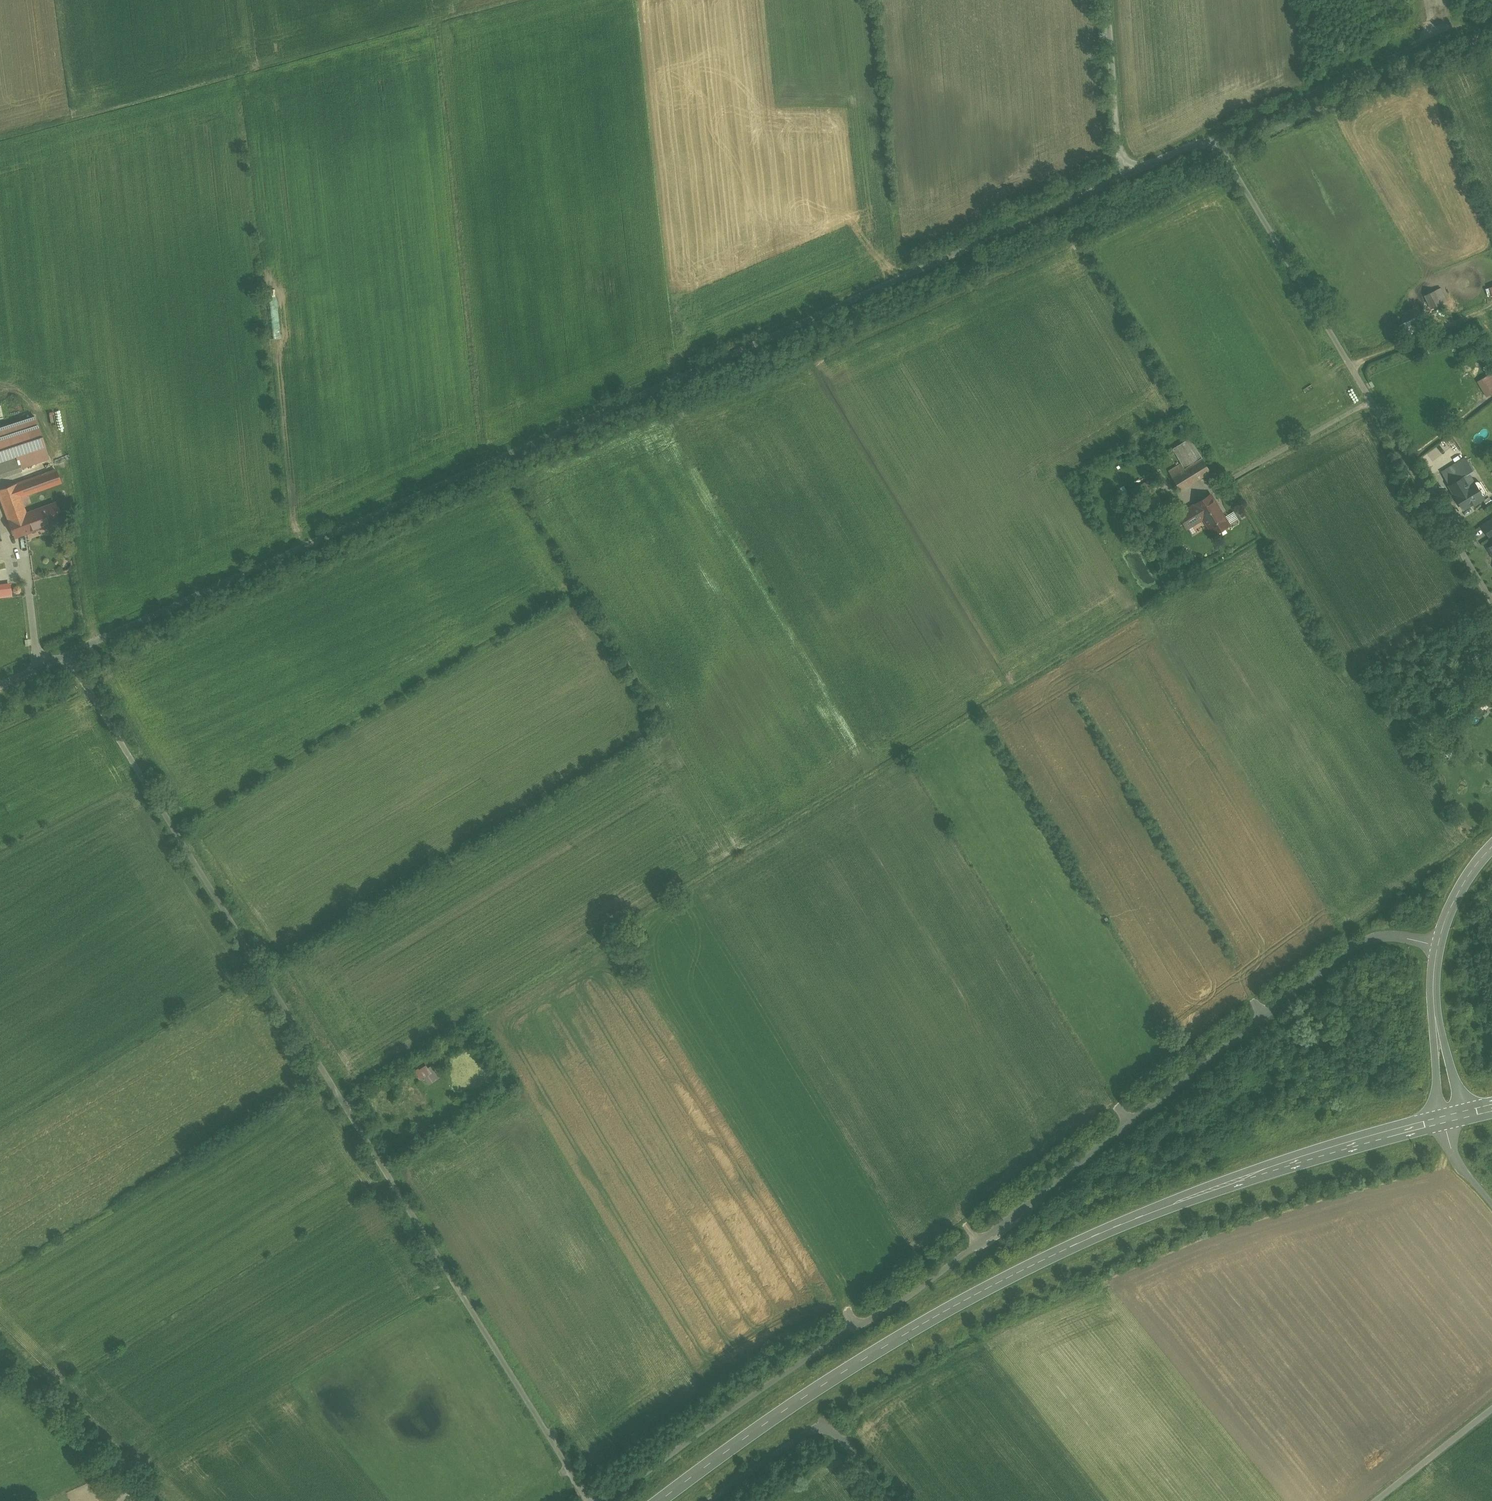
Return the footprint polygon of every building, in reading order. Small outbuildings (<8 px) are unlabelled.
[(1441,287),(1424,295),(1431,309),(1448,301),(1441,287)] [(1404,335),(1429,324),(1420,304),(1395,316),(1404,335)] [(1464,366),(1472,363),(1468,352),(1460,355),(1464,366)] [(1477,381),(1486,397),(1491,395),(1491,372),(1477,381)] [(24,420),(0,428),(0,461),(17,455),(18,457),(23,470),(38,463),(31,443),(24,420)] [(31,443),(38,463),(62,455),(55,435),(31,443)] [(1211,470),(1190,437),(1174,447),(1183,462),(1170,470),(1181,488),(1211,470)] [(0,463),(0,478),(23,470),(18,457),(0,463)] [(1469,463),(1445,477),(1450,486),(1469,474),(1474,471),(1469,463)] [(0,489),(0,495),(16,536),(33,530),(27,513),(23,504),(21,497),(28,494),(61,482),(56,469),(0,489)] [(1469,474),(1450,486),(1455,494),(1453,497),(1456,501),(1459,502),(1464,509),(1475,502),(1476,503),(1484,499),(1469,474)] [(1151,479),(1136,486),(1140,495),(1155,488),(1151,479)] [(1211,492),(1179,512),(1188,527),(1204,517),(1214,532),(1230,523),(1211,492)] [(28,494),(21,497),(23,504),(31,501),(28,494)] [(55,503),(27,513),(33,530),(60,520),(62,526),(68,524),(66,517),(61,519),(55,503)] [(1482,526),(1490,538),(1491,537),(1491,519),(1482,526)] [(0,584),(0,597),(12,595),(10,583),(0,584)] [(1482,663),(1491,677),(1491,656),(1482,663)] [(440,1077),(432,1065),(428,1067),(426,1064),(419,1069),(419,1068),(414,1071),(420,1080),(424,1077),(429,1085),(440,1077)]
